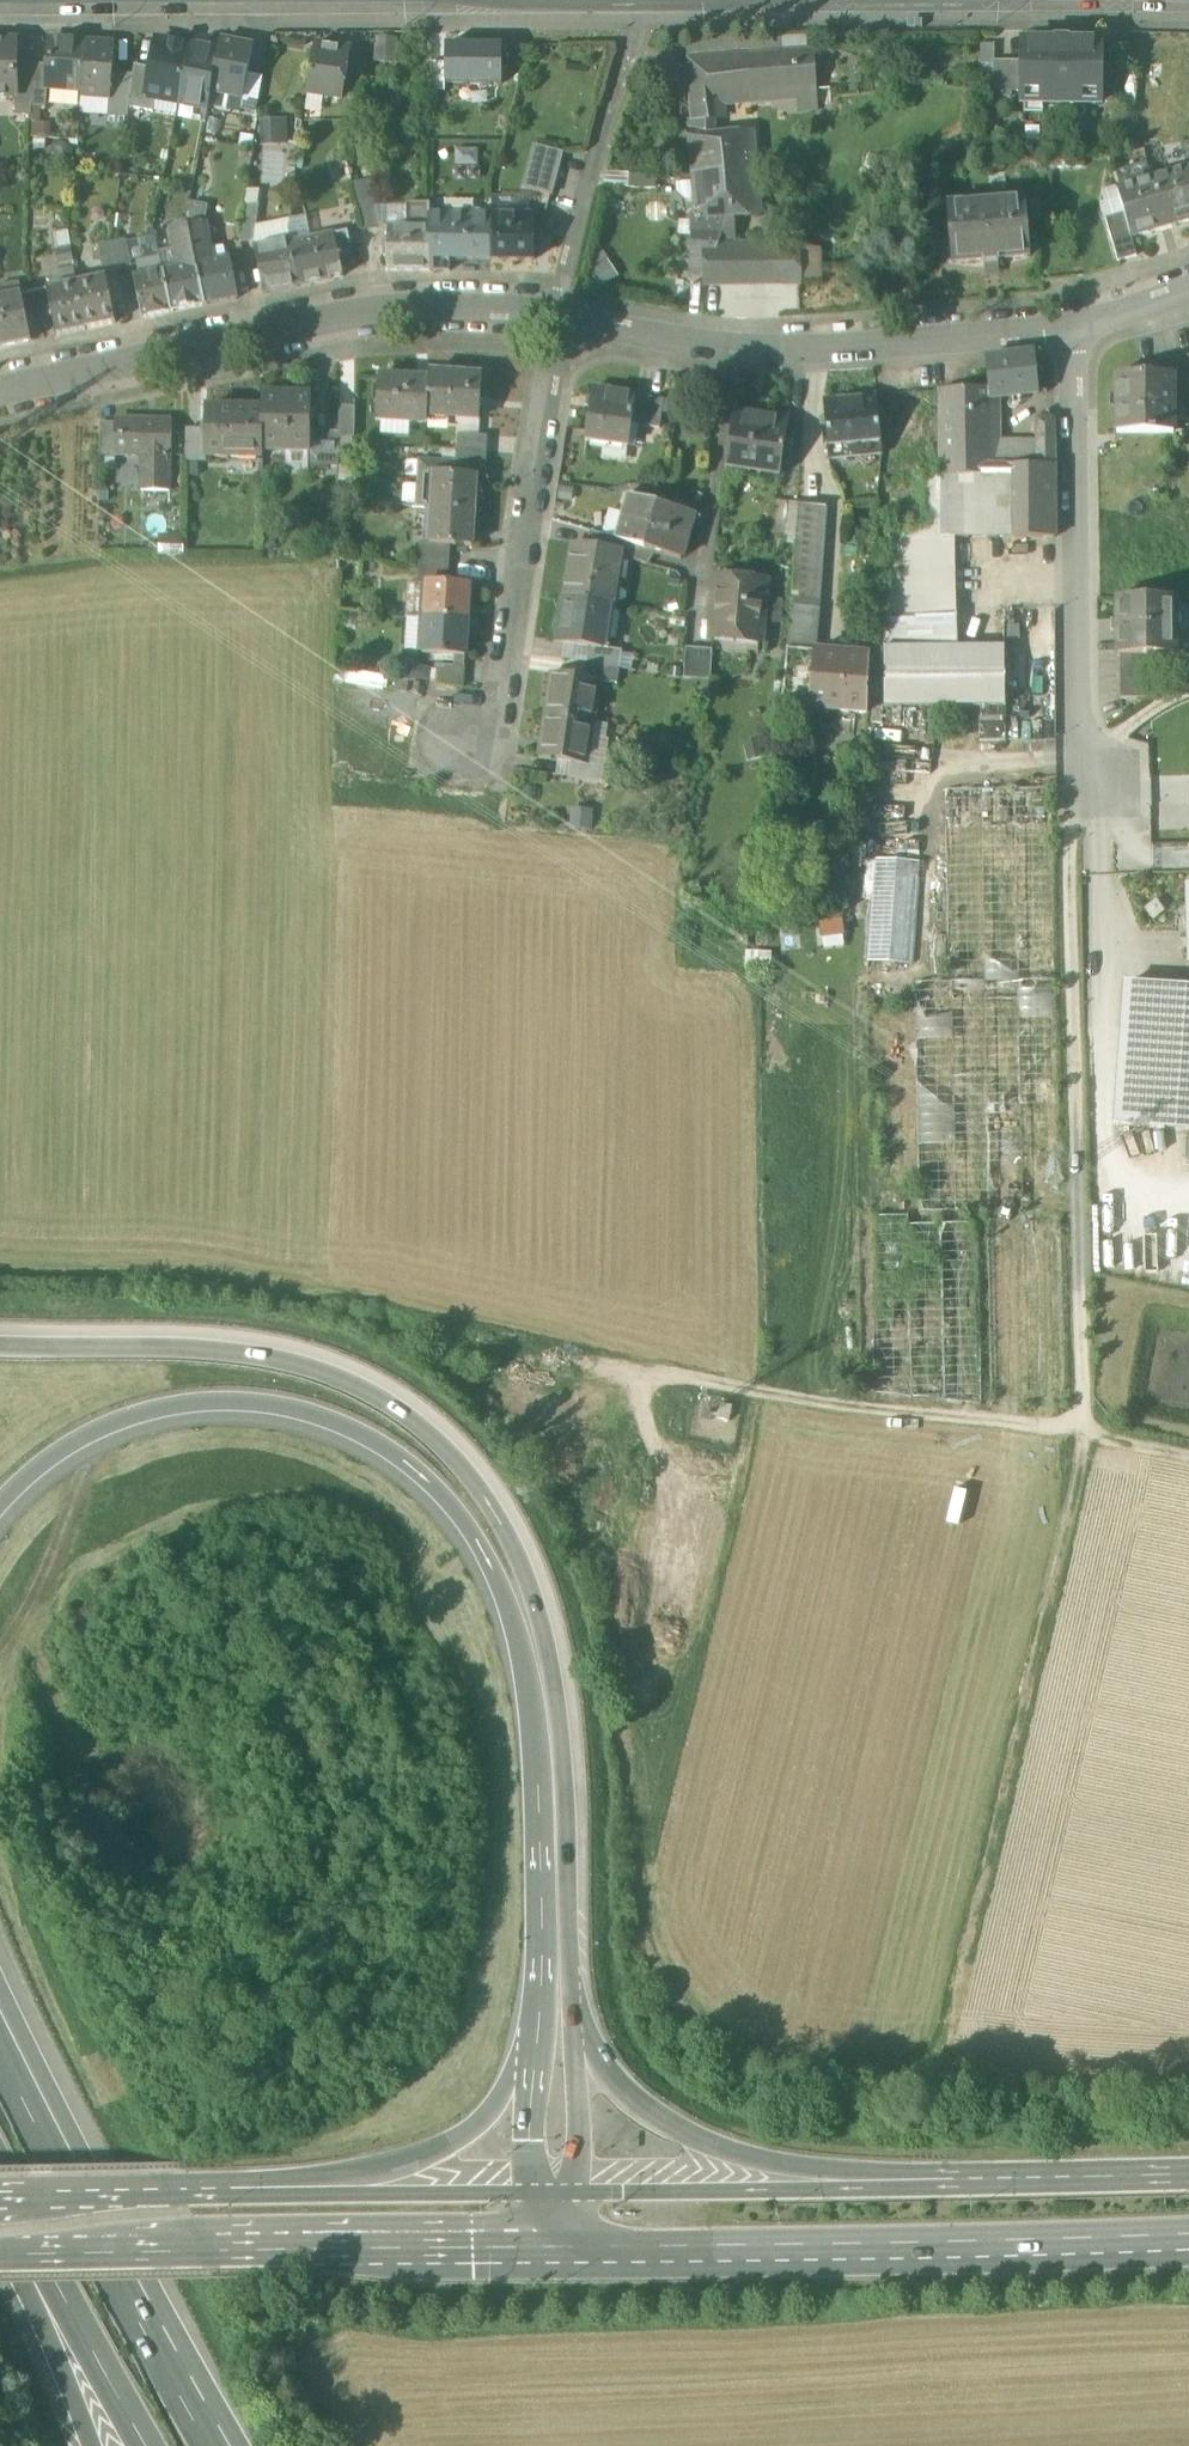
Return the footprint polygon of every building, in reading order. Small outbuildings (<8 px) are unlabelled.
[(688,41),(689,57),(808,49),(807,38),(688,41)] [(254,46),(221,40),(218,52),(211,92),(244,98),(247,82),(254,46)] [(0,41),(0,99),(16,98),(17,98),(17,74),(17,41),(0,41)] [(86,43),(50,41),(48,66),(47,88),(48,89),(82,91),(86,43)] [(179,104),(189,47),(157,41),(152,69),(146,98),(155,100),(179,104)] [(114,45),(86,43),(82,91),(81,96),(110,98),(111,98),(113,74),(114,45)] [(1100,43),(1022,43),(1022,62),(1022,92),(1022,105),(1100,105),(1100,66),(1100,43)] [(349,50),(316,45),(308,94),(341,99),(349,50)] [(218,52),(189,47),(179,104),(208,109),(211,92),(218,52)] [(502,86),(502,47),(447,47),(447,86),(502,86)] [(716,119),(714,104),(810,98),(808,49),(689,57),(692,95),(692,122),(714,119),(716,119)] [(1022,62),(993,62),(993,92),(1022,92),(1022,62)] [(48,66),(33,65),(33,74),(32,108),(46,109),(48,89),(47,88),(48,66)] [(146,98),(152,69),(135,66),(131,89),(130,95),(146,98)] [(1117,66),(1100,66),(1100,102),(1116,102),(1117,66)] [(33,74),(17,74),(17,98),(16,98),(16,117),(31,117),(32,108),(33,74)] [(133,75),(113,74),(111,98),(110,98),(109,117),(127,118),(129,109),(130,95),(131,89),(133,75)] [(262,84),(247,82),(244,98),(241,115),(255,118),(262,84)] [(153,114),(155,100),(146,98),(130,95),(129,109),(153,114)] [(287,143),(288,118),(263,118),(263,143),(287,143)] [(714,119),(692,122),(692,137),(696,176),(727,174),(757,171),(753,132),(715,136),(714,119)] [(563,153),(535,145),(524,187),(551,194),(563,153)] [(368,199),(357,163),(350,165),(353,176),(351,177),(357,201),(368,199)] [(758,205),(757,171),(727,174),(727,208),(758,205)] [(1116,192),(1122,213),(1130,238),(1188,221),(1188,180),(1186,171),(1116,192)] [(658,175),(629,174),(629,188),(657,189),(658,175)] [(727,174),(696,176),(699,217),(724,216),(727,215),(726,208),(727,208),(727,174)] [(368,199),(357,201),(364,229),(381,227),(374,198),(368,199)] [(1024,200),(947,206),(952,264),(982,261),(983,266),(999,264),(999,260),(1030,257),(1024,200)] [(258,201),(246,203),(241,238),(241,242),(254,240),(258,212),(256,212),(258,201)] [(431,202),(407,201),(407,227),(430,227),(431,214),(431,202)] [(191,207),(176,204),(173,221),(175,228),(190,225),(189,219),(191,207)] [(1122,213),(1104,218),(1117,262),(1135,257),(1130,238),(1122,213)] [(492,214),(431,214),(430,227),(430,270),(450,270),(451,258),(492,258),(492,214)] [(536,215),(492,214),(492,258),(535,259),(536,215)] [(695,217),(694,233),(722,233),(724,216),(699,217),(695,217)] [(205,223),(190,225),(194,245),(194,247),(209,244),(205,223)] [(175,228),(171,229),(175,249),(194,245),(190,225),(175,228)] [(407,227),(389,227),(388,242),(384,242),(384,256),(388,256),(388,270),(430,270),(430,227),(407,227)] [(348,232),(335,235),(338,251),(351,248),(348,232)] [(155,233),(145,235),(148,248),(157,246),(155,233)] [(335,235),(312,240),(311,233),(298,236),(300,242),(290,244),(299,286),(344,277),(338,251),(335,235)] [(722,233),(694,233),(692,258),(696,258),(697,253),(715,255),(719,245),(720,243),(722,233)] [(289,238),(254,245),(263,293),(299,286),(290,244),(289,238)] [(127,239),(113,242),(118,269),(133,267),(127,239)] [(113,242),(99,245),(104,272),(118,269),(113,242)] [(705,284),(785,282),(784,243),(719,245),(715,255),(714,257),(706,256),(705,268),(705,284)] [(209,244),(194,247),(198,265),(198,266),(207,264),(206,257),(210,250),(209,244)] [(194,245),(175,249),(177,256),(186,267),(198,265),(194,247),(194,245)] [(692,258),(690,276),(704,277),(705,268),(706,256),(714,257),(715,255),(697,253),(696,258),(692,258)] [(207,264),(198,266),(205,305),(237,298),(230,259),(207,264)] [(610,261),(594,270),(602,285),(618,276),(610,261)] [(186,267),(163,272),(171,312),(205,305),(198,266),(198,265),(186,267)] [(163,272),(136,278),(144,318),(171,312),(163,272)] [(107,278),(77,284),(86,330),(116,324),(107,278)] [(77,284),(49,289),(58,336),(86,330),(77,284)] [(0,299),(0,301),(0,303),(0,348),(32,341),(22,294),(0,299)] [(1034,353),(984,357),(988,388),(989,399),(991,399),(1039,393),(1034,353)] [(1168,361),(1169,375),(1175,375),(1175,387),(1185,387),(1188,386),(1188,356),(1168,361)] [(483,379),(431,375),(431,379),(428,417),(480,421),(483,379)] [(1169,375),(1117,375),(1118,433),(1175,432),(1175,387),(1175,375),(1169,375)] [(431,379),(378,376),(376,419),(427,423),(428,417),(431,379)] [(988,388),(939,392),(941,477),(995,476),(991,399),(989,399),(988,388)] [(636,395),(594,389),(586,441),(629,446),(632,425),(636,396),(636,395)] [(311,396),(263,395),(263,410),(262,443),(286,443),(285,449),(307,450),(310,450),(310,433),(311,396)] [(877,395),(824,400),(828,449),(846,448),(847,456),(882,453),(877,395)] [(665,400),(636,396),(632,425),(660,429),(665,400)] [(354,407),(340,406),(339,434),(339,436),(354,436),(354,407)] [(263,410),(205,409),(204,432),(204,456),(205,456),(262,456),(262,443),(263,410)] [(790,419),(758,413),(757,418),(734,414),(727,466),(752,470),(753,464),(782,469),(790,419)] [(1055,419),(1037,419),(1037,466),(1055,466),(1055,419)] [(172,421),(114,420),(114,430),(114,453),(115,453),(145,453),(145,490),(171,490),(172,421)] [(114,430),(101,429),(100,459),(114,459),(115,453),(114,453),(114,430)] [(204,432),(187,432),(186,461),(205,461),(205,456),(204,456),(204,432)] [(339,434),(310,433),(310,450),(307,450),(307,464),(339,464),(339,436),(339,434)] [(486,438),(457,435),(456,451),(484,453),(486,438)] [(484,453),(456,451),(455,469),(476,470),(476,466),(483,466),(484,453)] [(1037,466),(1004,466),(1004,538),(1056,538),(1055,466),(1037,466)] [(476,470),(455,469),(455,474),(434,473),(432,508),(474,512),(476,470)] [(885,535),(885,646),(958,646),(958,542),(940,542),(940,480),(927,480),(927,535),(885,535)] [(658,504),(628,496),(616,540),(627,543),(645,549),(658,505),(658,504)] [(827,506),(799,502),(791,605),(820,607),(827,506)] [(694,515),(658,505),(645,549),(652,551),(681,559),(694,515)] [(474,512),(432,508),(430,542),(430,544),(450,546),(472,548),(474,512)] [(616,540),(600,535),(596,550),(620,553),(620,557),(622,557),(627,543),(616,540)] [(450,546),(430,544),(430,542),(421,542),(420,562),(448,565),(450,546)] [(645,549),(627,543),(622,557),(648,565),(652,551),(645,549)] [(596,550),(573,546),(565,596),(610,604),(613,604),(620,557),(620,553),(596,550)] [(448,565),(420,562),(419,583),(428,584),(429,582),(447,583),(448,565)] [(767,582),(718,576),(712,634),(719,635),(720,629),(736,630),(735,637),(761,640),(767,582)] [(447,583),(429,582),(428,584),(426,619),(467,622),(469,585),(447,583)] [(610,604),(565,596),(558,643),(589,648),(603,650),(603,648),(610,604)] [(1175,597),(1118,597),(1118,654),(1148,654),(1175,654),(1175,597)] [(820,607),(791,605),(788,647),(816,650),(820,607)] [(467,622),(426,619),(423,654),(465,657),(467,622)] [(958,646),(885,646),(886,704),(1006,705),(1006,647),(958,646)] [(816,650),(788,647),(782,704),(810,706),(816,650)] [(622,651),(603,648),(603,650),(589,648),(587,664),(620,669),(622,651)] [(713,650),(686,648),(684,679),(711,681),(713,650)] [(871,654),(816,650),(810,706),(868,711),(871,654)] [(1148,654),(1121,654),(1122,696),(1148,696),(1148,654)] [(620,669),(587,664),(584,678),(600,680),(617,683),(620,669)] [(464,668),(437,666),(436,683),(463,687),(464,668)] [(584,678),(553,673),(546,716),(593,723),(600,680),(584,678)] [(593,723),(546,716),(540,758),(587,765),(593,723)] [(913,967),(922,867),(874,863),(866,963),(913,967)] [(1127,984),(1116,1126),(1188,1131),(1188,988),(1127,984)] [(1023,1128),(994,1127),(993,1174),(998,1174),(998,1184),(1022,1184),(1023,1128)] [(715,1408),(704,1406),(701,1418),(712,1419),(715,1408)]
